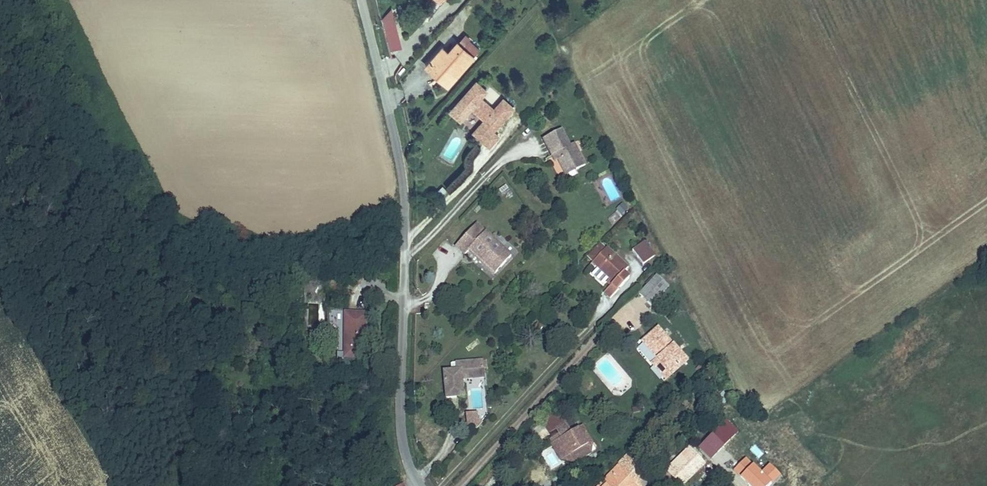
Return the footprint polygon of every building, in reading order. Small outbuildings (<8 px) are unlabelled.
[(381,14),(389,50),(402,48),(393,11),(381,14)] [(434,58),(430,62),(437,69),(464,40),(447,24),(438,34),(432,29),(419,43),(434,58)] [(414,48),(430,62),(434,58),(419,43),(414,48)] [(472,73),(445,102),(455,112),(467,99),(479,111),(468,123),(478,133),(487,123),(508,100),(498,91),(489,101),(476,89),(482,83),(472,73)] [(576,156),(578,158),(585,154),(573,133),(568,135),(559,118),(541,128),(549,144),(553,143),(557,149),(565,162),(576,156)] [(487,123),(478,133),(483,138),(493,128),(487,123)] [(553,143),(549,144),(554,152),(557,149),(553,143)] [(566,164),(578,158),(576,156),(565,162),(566,164)] [(623,203),(616,208),(621,215),(628,210),(623,203)] [(465,244),(491,266),(507,250),(472,216),(452,238),(461,248),(465,244)] [(622,245),(635,256),(645,245),(631,234),(622,245)] [(581,252),(586,256),(599,241),(594,237),(581,252)] [(599,241),(586,256),(605,274),(596,285),(603,290),(620,271),(616,265),(620,260),(599,241)] [(628,286),(639,295),(658,275),(647,265),(628,286)] [(318,325),(318,303),(308,303),(308,325),(318,325)] [(362,355),(362,307),(335,308),(335,356),(362,355)] [(642,356),(657,369),(678,347),(647,318),(633,331),(650,347),(642,356)] [(440,393),(455,392),(453,376),(474,374),(472,357),(445,360),(446,365),(437,367),(440,393)] [(480,413),(466,412),(465,427),(479,428),(480,413)] [(717,412),(695,437),(717,457),(748,485),(752,485),(773,463),(717,412)] [(561,454),(581,440),(571,425),(570,423),(563,427),(551,435),(561,454)] [(571,425),(581,440),(585,438),(575,423),(571,425)] [(585,445),(581,440),(561,454),(551,435),(563,427),(562,426),(542,439),(555,457),(567,457),(585,445)] [(684,438),(662,461),(679,475),(699,453),(684,438)] [(620,445),(595,472),(597,474),(599,475),(616,457),(633,473),(641,465),(620,445)] [(633,473),(616,457),(599,475),(589,485),(621,485),(633,473)] [(712,463),(736,485),(748,485),(717,457),(712,463)] [(641,480),(633,473),(621,485),(636,485),(641,480)] [(597,474),(586,485),(589,485),(599,475),(597,474)]
